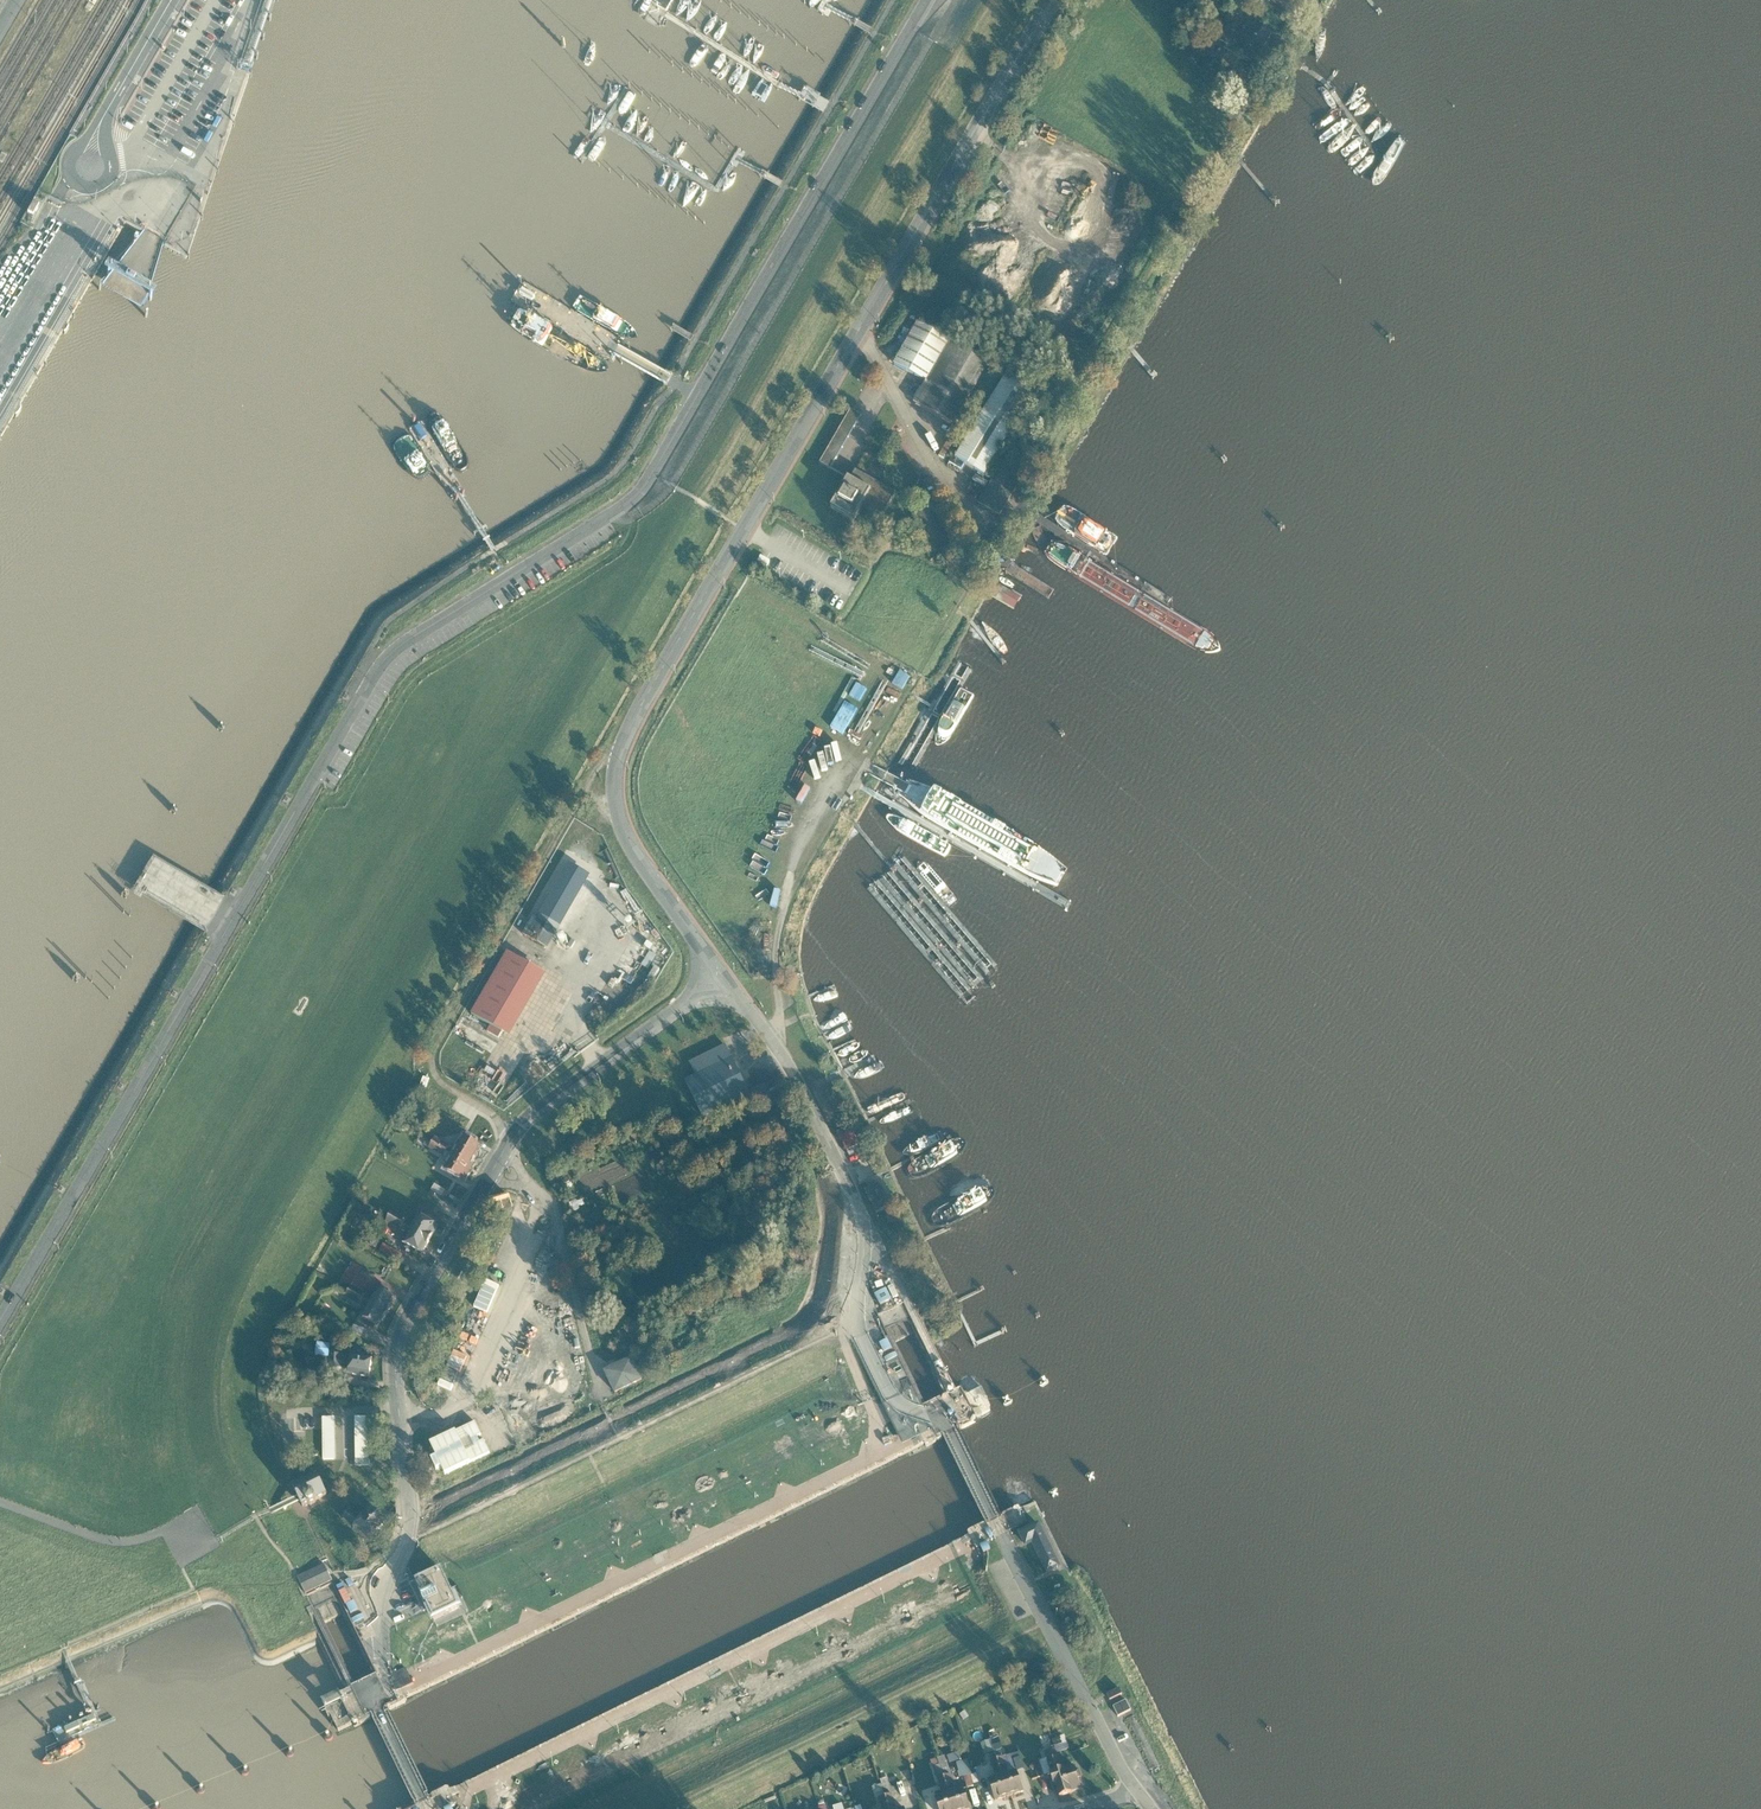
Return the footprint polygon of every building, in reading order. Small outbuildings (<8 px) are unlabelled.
[(34,204),(29,214),(34,217),(40,207),(34,204)] [(923,385),(947,343),(914,325),(890,367),(923,385)] [(952,429),(988,366),(950,344),(914,408),(952,429)] [(983,479),(1035,393),(1006,376),(954,461),(983,479)] [(829,470),(860,418),(851,412),(820,464),(829,470)] [(938,452),(948,457),(955,445),(945,439),(938,452)] [(875,460),(865,454),(856,469),(866,475),(875,460)] [(998,520),(1023,476),(1004,465),(979,509),(998,520)] [(851,473),(828,512),(850,525),(859,511),(880,522),(894,498),(851,473)] [(975,567),(969,556),(957,563),(963,573),(975,567)] [(902,671),(896,684),(906,689),(912,677),(902,671)] [(528,925),(523,935),(546,948),(588,876),(570,865),(533,928),(528,925)] [(507,952),(471,1015),(502,1033),(539,971),(507,952)] [(725,1045),(723,1039),(696,1052),(699,1057),(725,1045)] [(748,1095),(732,1061),(686,1083),(702,1117),(748,1095)] [(771,1098),(767,1086),(754,1091),(758,1103),(771,1098)] [(418,1144),(443,1156),(449,1145),(424,1133),(418,1144)] [(464,1137),(444,1169),(464,1181),(473,1166),(470,1164),(480,1146),(464,1137)] [(392,1211),(386,1221),(400,1230),(402,1228),(409,1232),(403,1243),(407,1245),(405,1248),(414,1253),(416,1251),(422,1254),(438,1226),(432,1222),(433,1220),(424,1215),(423,1217),(419,1215),(413,1225),(405,1221),(407,1219),(392,1211)] [(403,1255),(385,1245),(381,1251),(399,1262),(403,1255)] [(348,1292),(346,1297),(360,1305),(361,1303),(368,1308),(362,1318),(378,1327),(381,1322),(382,1322),(393,1305),(391,1304),(394,1298),(379,1289),(373,1300),(365,1296),(366,1294),(362,1292),(352,1286),(348,1292)] [(886,1292),(875,1297),(880,1308),(892,1302),(886,1292)] [(312,1308),(298,1301),(293,1312),(307,1318),(312,1308)] [(453,1386),(479,1327),(467,1322),(441,1381),(453,1386)] [(887,1343),(880,1347),(883,1355),(891,1352),(887,1343)] [(329,1355),(329,1347),(314,1346),(314,1354),(329,1355)] [(336,1349),(335,1360),(350,1362),(348,1373),(369,1377),(372,1358),(365,1357),(365,1354),(336,1349)] [(643,1381),(632,1360),(607,1373),(618,1395),(643,1381)] [(323,1416),(325,1460),(346,1459),(345,1437),(338,1437),(337,1416),(323,1416)] [(370,1465),(370,1416),(357,1416),(357,1465),(370,1465)] [(915,1444),(918,1433),(916,1433),(918,1426),(910,1423),(907,1433),(903,1432),(900,1439),(915,1444)] [(457,1452),(433,1464),(441,1479),(465,1467),(457,1452)] [(326,1498),(316,1474),(291,1486),(299,1501),(302,1509),(326,1498)] [(349,1510),(343,1519),(354,1528),(371,1543),(374,1539),(375,1541),(379,1540),(380,1537),(380,1534),(379,1533),(382,1530),(381,1529),(388,1521),(371,1507),(361,1520),(349,1510)] [(1039,1527),(1019,1537),(1022,1543),(1026,1549),(1032,1546),(1040,1562),(1047,1576),(1059,1570),(1039,1527)] [(983,1550),(986,1557),(990,1555),(993,1553),(990,1546),(983,1550)] [(331,1584),(322,1566),(300,1577),(309,1595),(331,1584)] [(427,1618),(430,1625),(435,1623),(457,1613),(447,1591),(440,1575),(417,1586),(413,1587),(422,1607),(426,1615),(427,1618)] [(360,1614),(355,1605),(348,1609),(352,1617),(360,1614)] [(415,1685),(406,1668),(398,1672),(396,1673),(389,1676),(397,1693),(415,1685)] [(1121,1693),(1117,1688),(1106,1694),(1109,1700),(1121,1693)] [(342,1694),(328,1701),(331,1707),(345,1700),(342,1694)] [(1130,1710),(1124,1700),(1112,1707),(1118,1716),(1130,1710)] [(1040,1764),(1035,1766),(1039,1778),(1051,1773),(1060,1799),(1085,1790),(1076,1766),(1065,1770),(1057,1747),(1043,1752),(1046,1760),(1040,1762),(1040,1764)] [(1026,1767),(1021,1754),(1016,1756),(1021,1769),(1026,1767)] [(1006,1757),(998,1760),(1010,1797),(1024,1792),(1017,1771),(1011,1773),(1006,1757)] [(962,1777),(974,1774),(970,1759),(958,1762),(962,1777)] [(995,1802),(1010,1797),(998,1760),(990,1762),(995,1777),(987,1780),(995,1802)] [(943,1777),(954,1808),(969,1808),(963,1790),(957,1792),(952,1774),(943,1777)] [(943,1777),(935,1780),(940,1796),(934,1798),(938,1808),(954,1808),(943,1777)] [(917,1798),(912,1780),(903,1783),(908,1801),(917,1798)] [(922,1800),(933,1799),(932,1791),(921,1792),(922,1800)] [(886,1796),(889,1808),(899,1808),(894,1794),(886,1796)] [(886,1796),(877,1799),(881,1808),(889,1808),(886,1796)]
